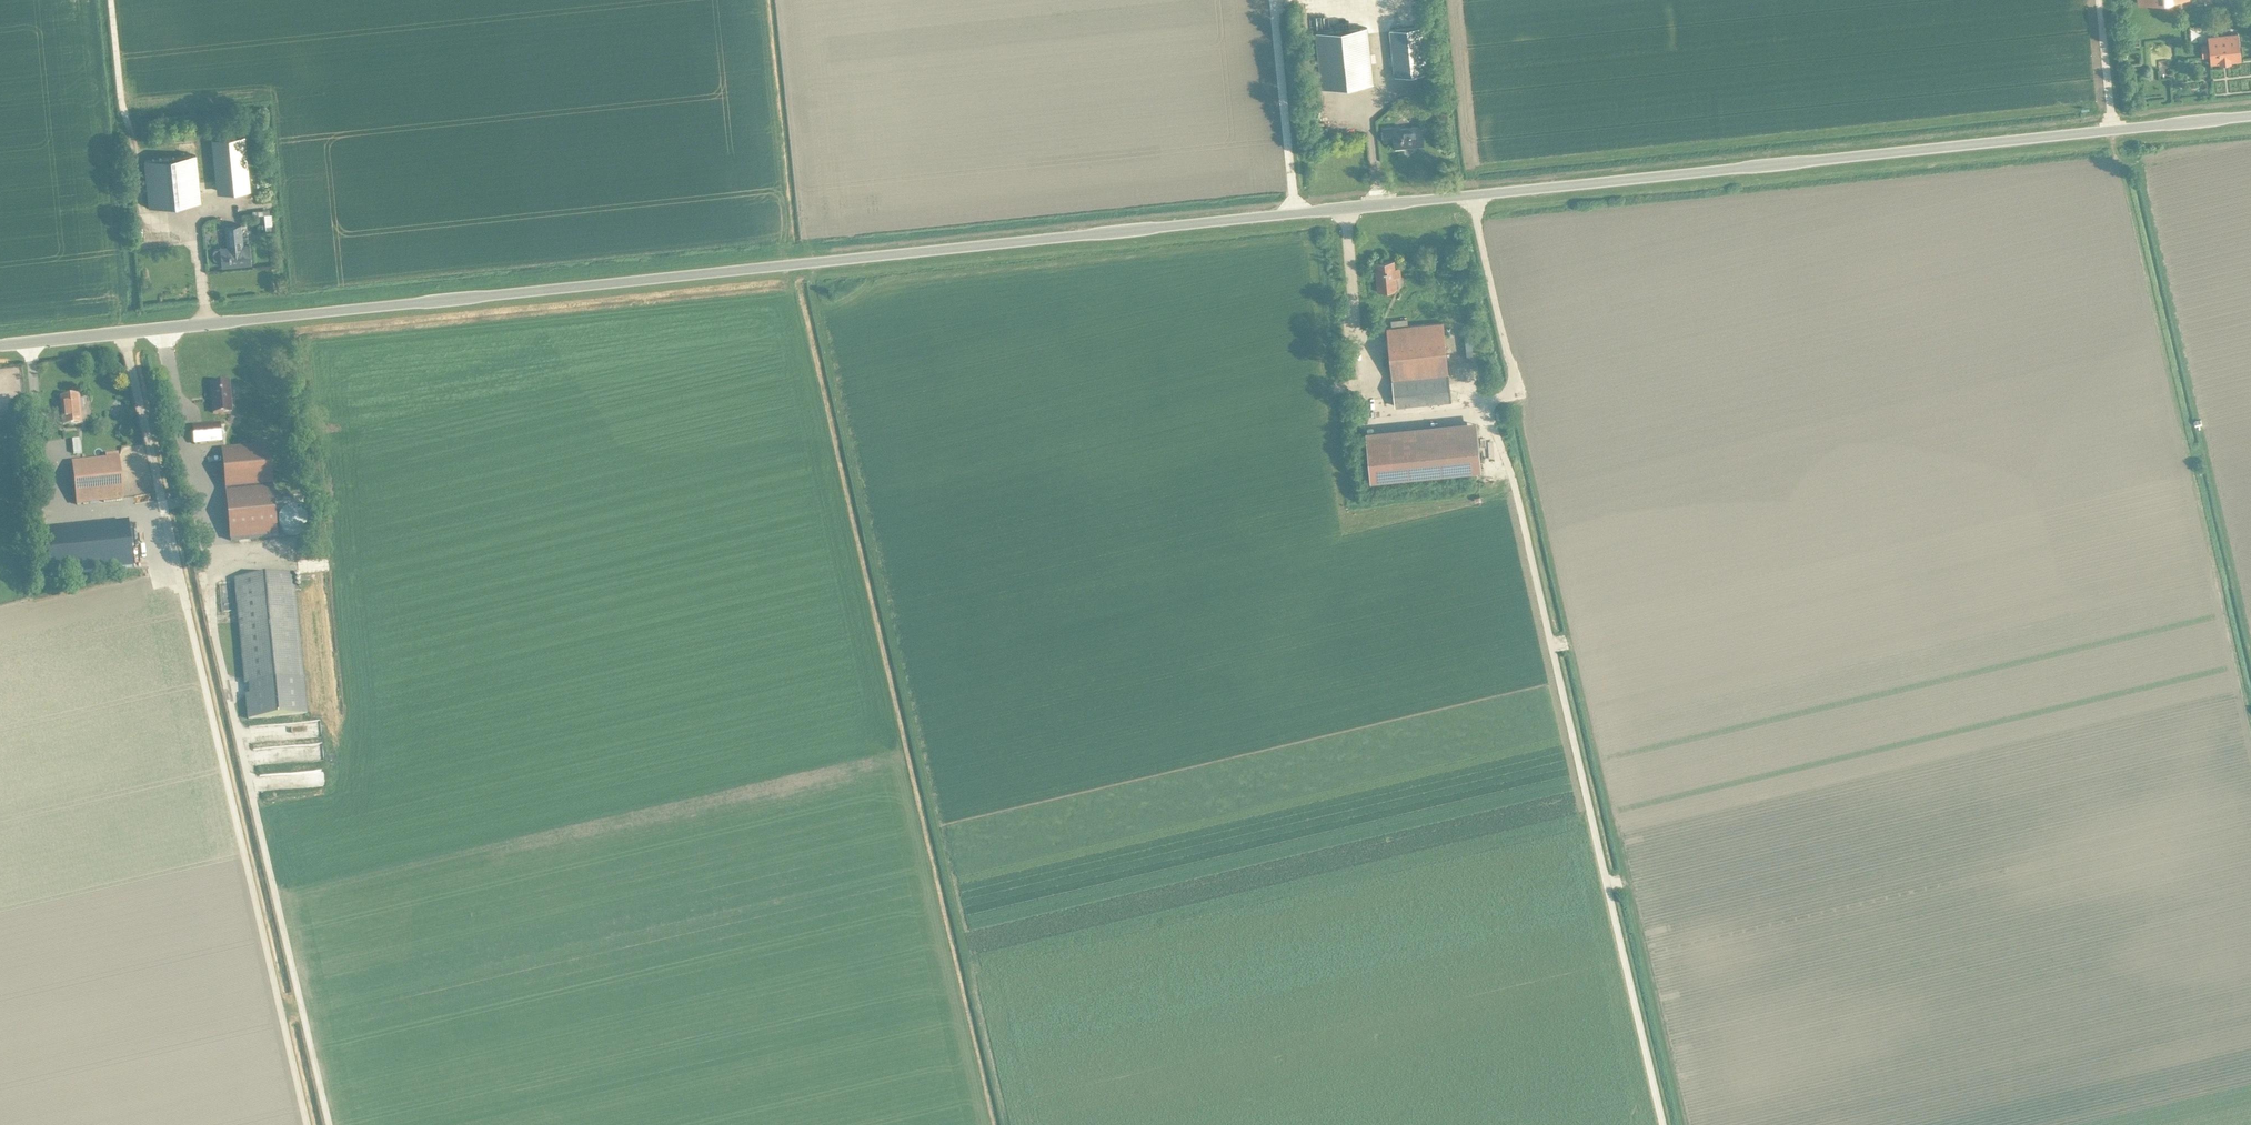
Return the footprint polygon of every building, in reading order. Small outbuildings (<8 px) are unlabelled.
[(1394,76),(1428,72),(1423,26),(1389,30),(1394,76)] [(1321,88),(1372,83),(1366,28),(1315,33),(1321,88)] [(2209,56),(2210,64),(2239,61),(2236,33),(2236,34),(2208,37),(2208,36),(2207,36),(2208,44),(2201,45),(2202,57),(2209,56)] [(2162,67),(2158,57),(2151,60),(2155,70),(2162,67)] [(1382,128),(1383,142),(1384,142),(1384,141),(1393,140),(1393,148),(1394,148),(1422,145),(1422,146),(1423,145),(1421,126),(1420,126),(1420,127),(1392,129),(1392,127),(1382,128)] [(244,136),(212,140),(217,192),(249,189),(244,136)] [(170,140),(171,147),(185,146),(184,138),(170,140)] [(148,207),(200,202),(195,156),(144,161),(148,207)] [(215,261),(220,260),(221,268),(222,268),(222,267),(250,264),(250,265),(248,245),(248,246),(241,247),(239,226),(224,227),(226,248),(220,249),(220,248),(219,248),(219,250),(214,250),(212,252),(213,259),(215,261)] [(1394,277),(1400,277),(1399,268),(1394,269),(1393,261),(1374,263),(1377,291),(1377,292),(1396,290),(1396,289),(1394,277)] [(1442,323),(1387,328),(1392,382),(1447,376),(1442,323)] [(1447,376),(1392,382),(1394,407),(1450,402),(1450,400),(1448,379),(1447,376)] [(212,412),(231,410),(231,409),(228,381),(229,381),(209,383),(210,383),(212,411),(212,412)] [(62,425),(82,423),(81,422),(78,394),(79,394),(59,396),(60,396),(62,424),(62,425)] [(188,442),(202,441),(200,423),(186,425),(188,442)] [(1365,437),(1369,481),(1392,479),(1388,434),(1365,437)] [(69,449),(83,448),(82,435),(68,437),(69,449)] [(225,491),(271,486),(267,444),(221,448),(225,491)] [(76,504),(122,499),(117,456),(72,461),(76,504)] [(272,486),(271,486),(225,491),(230,543),(277,538),(272,486)] [(132,567),(127,521),(45,529),(50,575),(132,567)] [(161,563),(148,565),(151,585),(164,583),(161,563)] [(292,573),(234,579),(243,683),(248,683),(249,693),(244,694),(246,717),(305,712),(292,573)] [(246,735),(257,733),(256,726),(248,727),(248,722),(244,722),(246,735)] [(307,751),(299,744),(293,750),(301,757),(307,751)]
